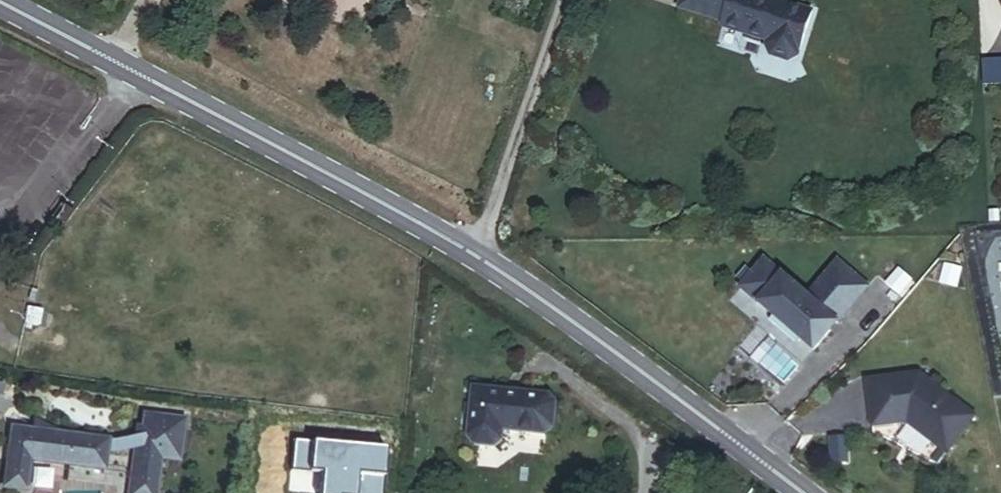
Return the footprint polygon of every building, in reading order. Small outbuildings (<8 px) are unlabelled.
[(813,14),(769,1),(768,6),(757,2),(757,0),(684,0),(680,13),(725,27),(723,32),(770,45),(768,50),(773,59),(791,64),(800,59),(813,14)] [(817,345),(872,283),(842,256),(811,291),(768,253),(744,280),(817,345)] [(986,409),(930,366),(928,369),(923,364),(871,374),(880,422),(917,415),(957,447),(986,409)] [(555,406),(477,400),(473,450),(479,458),(497,460),(507,453),(507,442),(551,446),(559,440),(561,415),(555,406)] [(15,484),(37,487),(41,459),(112,469),(114,452),(145,449),(138,492),(166,492),(170,459),(189,462),(195,420),(174,417),(173,426),(135,435),(98,434),(63,425),(45,417),(44,428),(23,425),(15,484)]
